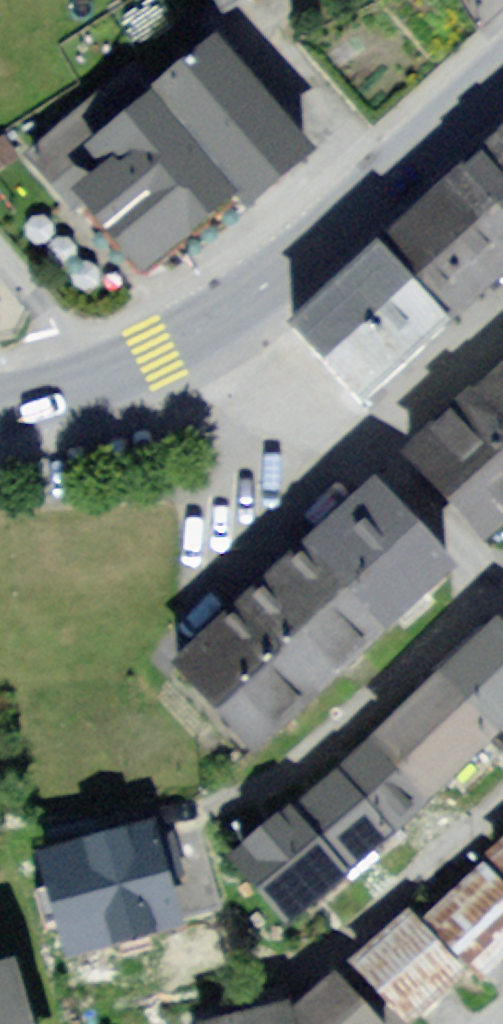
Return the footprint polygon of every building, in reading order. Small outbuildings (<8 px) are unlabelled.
[(88,198),(155,273),(228,209),(297,149),(214,55),(169,95),(146,68),(32,167),(71,212),(88,198)] [(502,279),(502,134),(334,283),(295,318),(370,401),(482,298),(502,279)] [(416,467),(485,540),(502,523),(502,388),(460,427),(416,467)] [(248,750),(449,564),(381,491),(368,504),(288,577),(219,642),(182,677),(248,750)] [(289,930),(350,872),(481,748),(502,726),(502,632),(238,872),(289,930)] [(46,860),(72,952),(183,921),(157,829),(99,845),(46,860)] [(490,853),(502,867),(502,841),(490,853)] [(482,980),(502,960),(502,890),(482,868),(426,920),(482,980)] [(405,1023),(412,1023),(437,1002),(468,976),(405,904),(346,955),(405,1023)] [(9,965),(0,968),(0,1023),(25,1023),(9,965)] [(302,1023),(365,1023),(336,991),(300,1023),(302,1023)] [(214,1023),(293,1023),(291,1010),(246,1018),(214,1023)]
